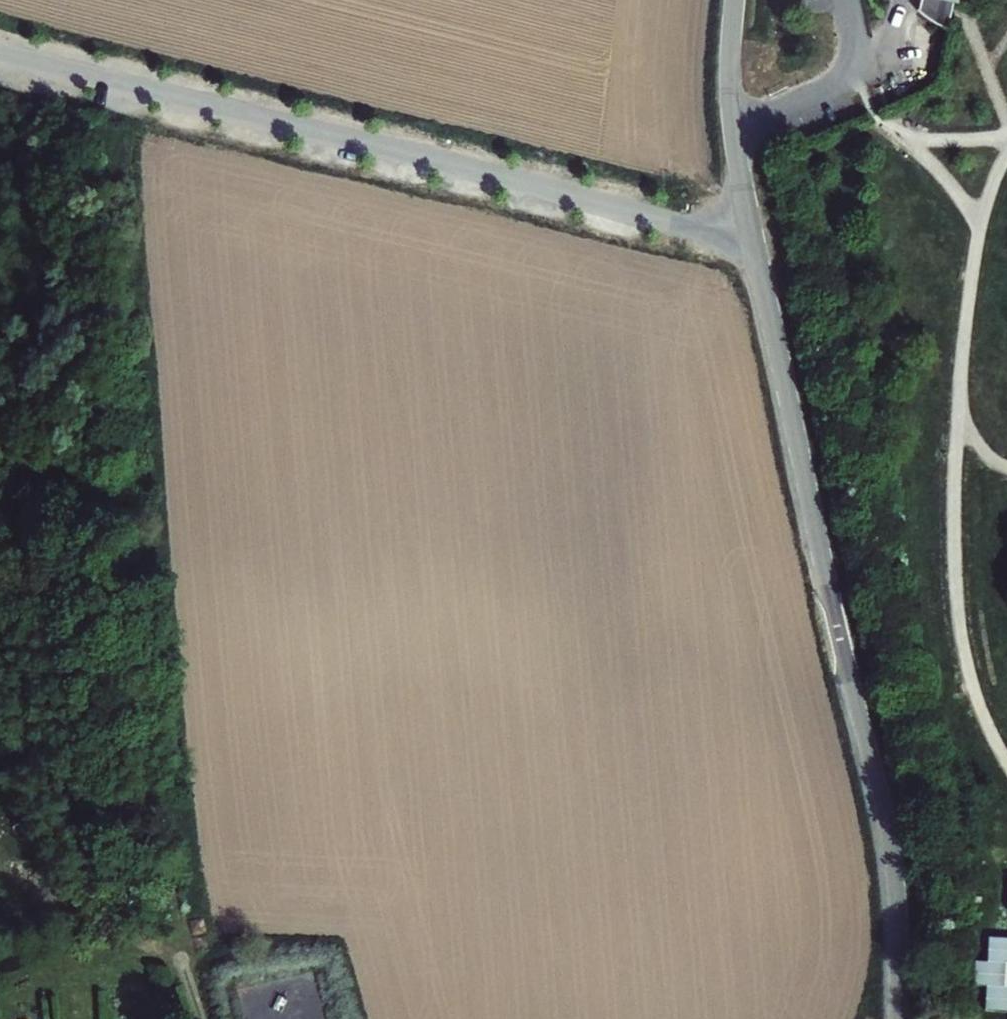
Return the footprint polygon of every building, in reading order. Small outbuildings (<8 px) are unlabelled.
[(948,7),(946,7),(938,4),(934,4),(917,0),(914,0),(911,17),(928,28),(940,34),(948,7)] [(987,942),(986,967),(974,966),(973,991),(986,992),(985,1016),(1006,1017),(1006,992),(1006,970),(1006,943),(987,942)]
